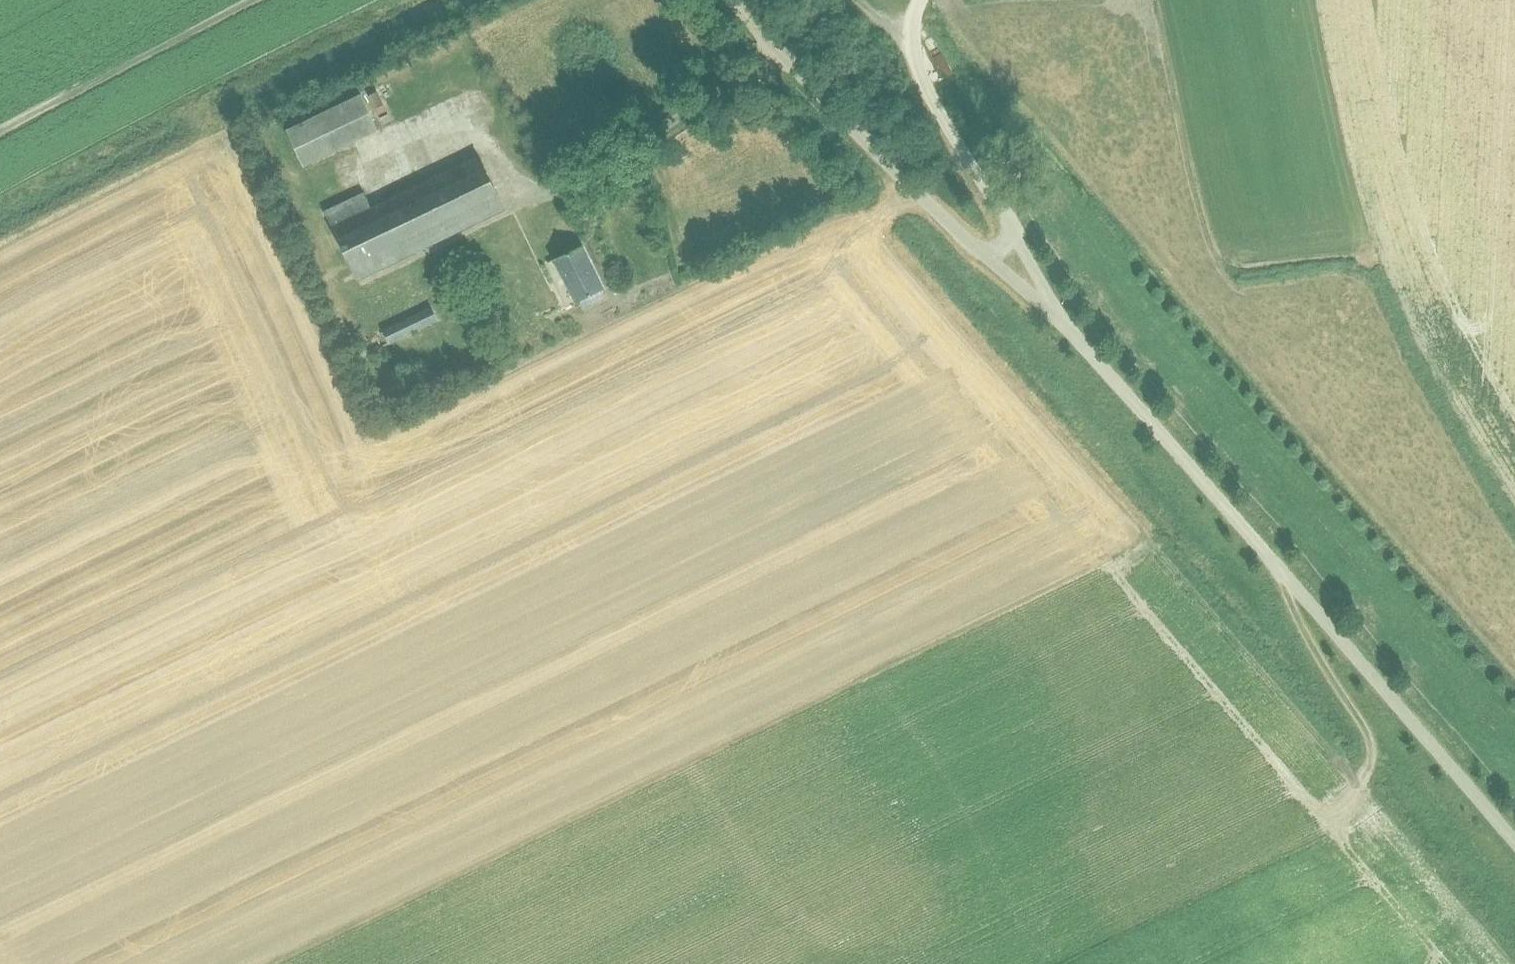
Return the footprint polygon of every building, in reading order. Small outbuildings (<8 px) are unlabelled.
[(361,95),(287,131),(305,168),(378,131),(361,95)] [(358,283),(505,211),(480,158),(371,210),(364,195),(325,214),(358,283)] [(594,261),(582,236),(539,256),(546,270),(531,277),(548,311),(587,292),(577,270),(594,261)] [(439,320),(432,307),(383,330),(390,343),(439,320)]
